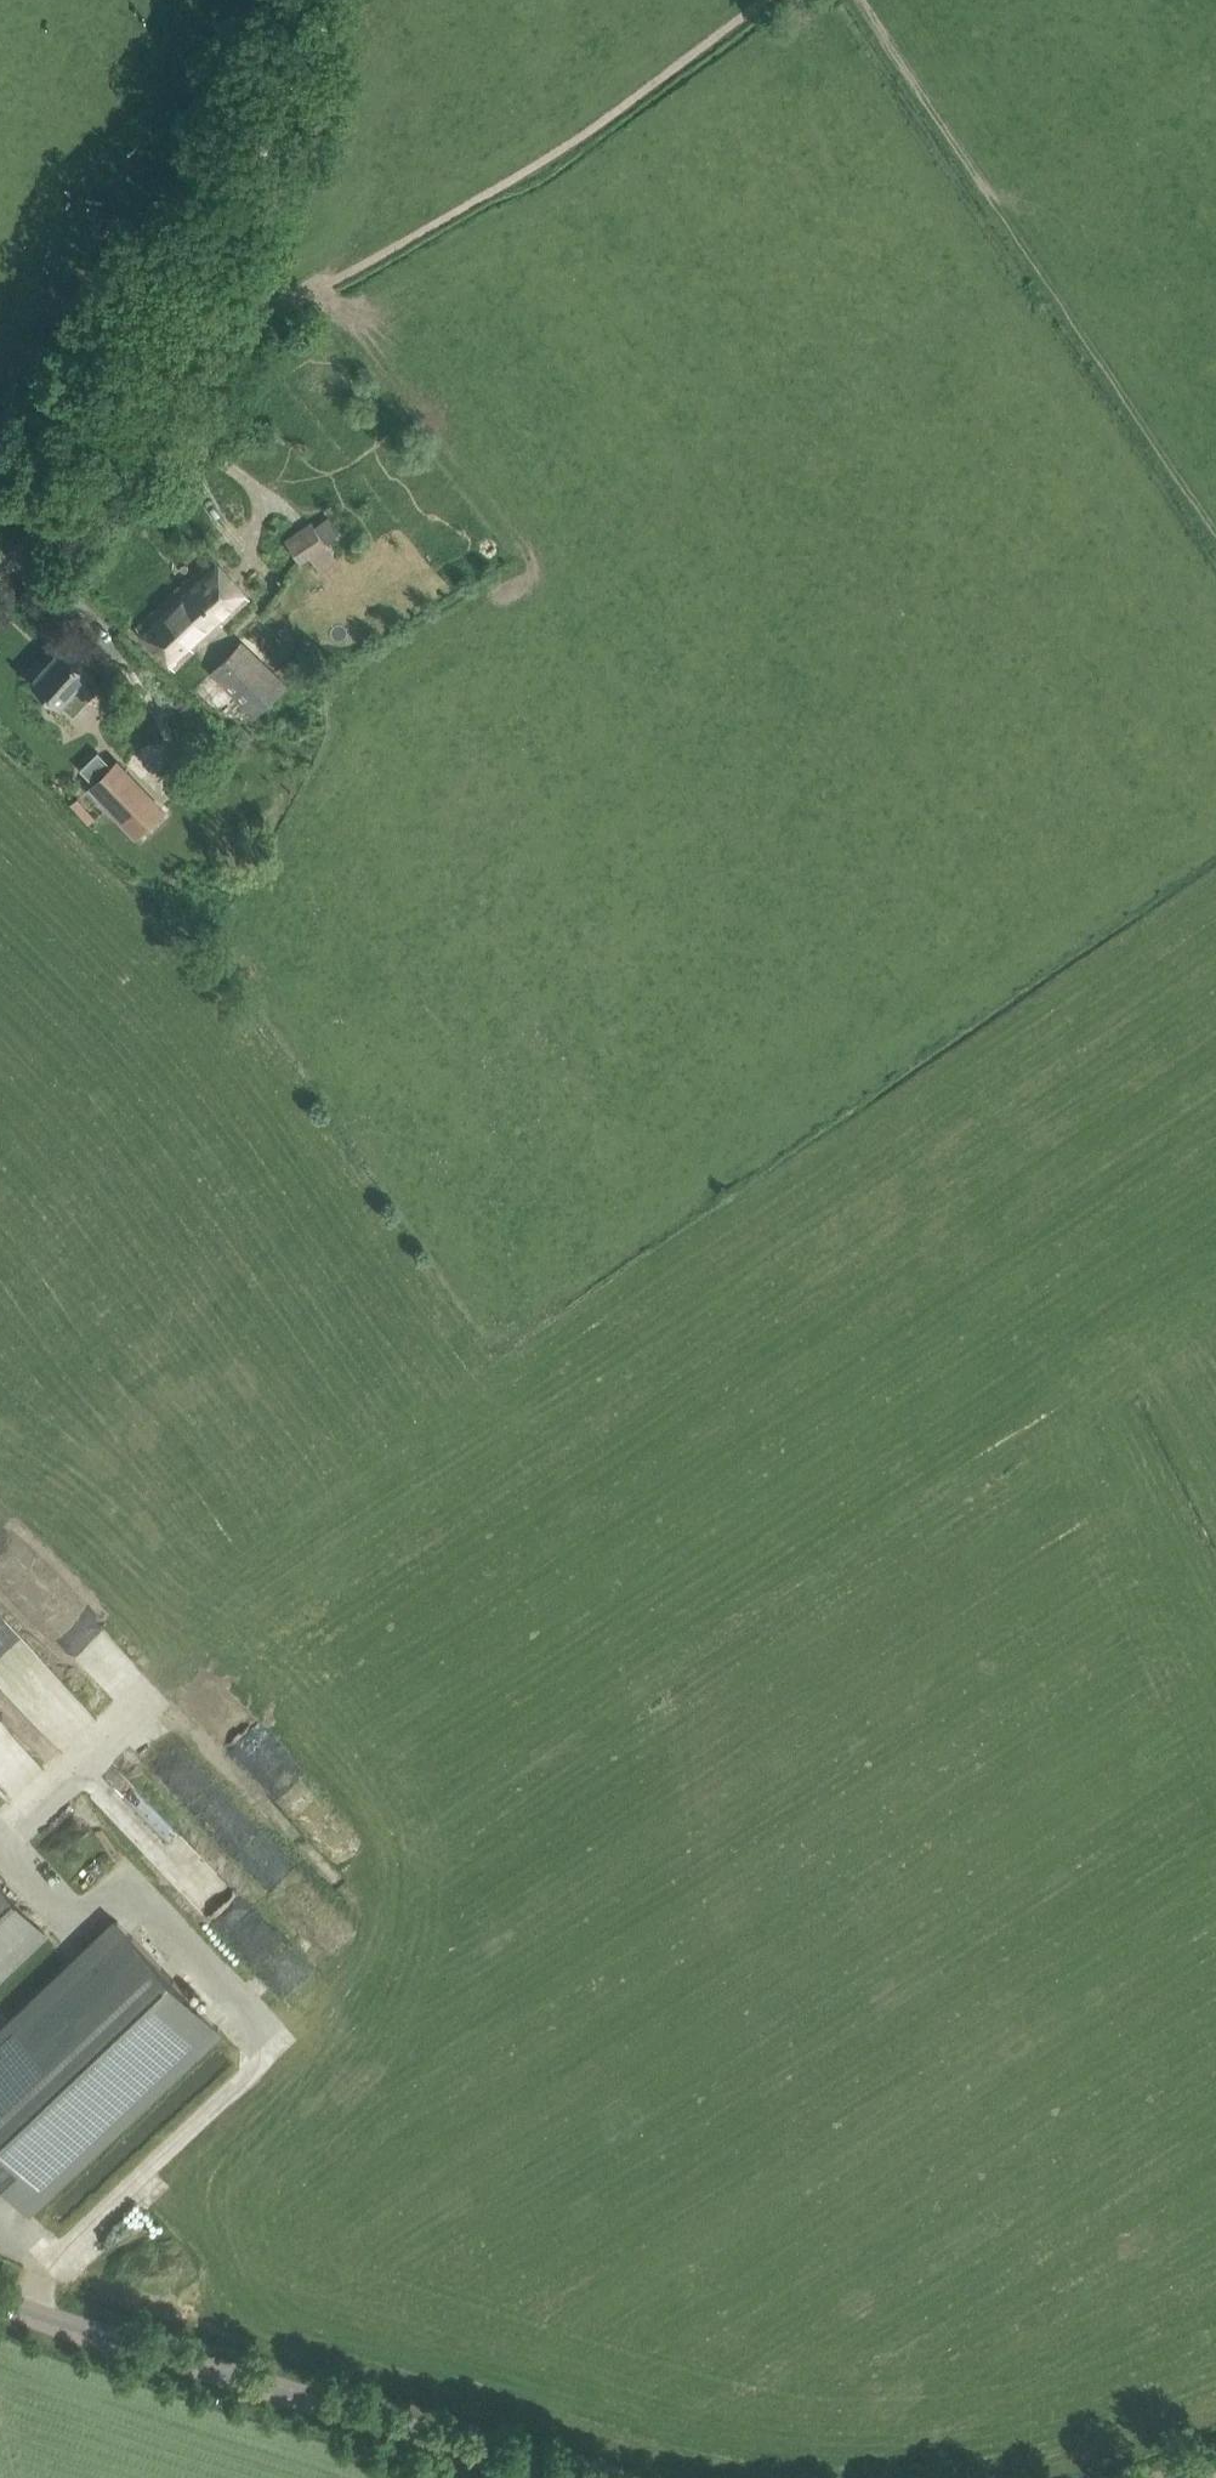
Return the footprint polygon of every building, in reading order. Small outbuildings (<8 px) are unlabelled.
[(334,554),(312,522),(286,541),(299,561),(309,554),(320,570),(330,563),(327,559),(334,554)] [(138,627),(174,669),(249,598),(214,557),(138,627)] [(215,697),(213,699),(232,719),(237,714),(247,724),(286,685),(243,642),(213,672),(201,684),(215,697)] [(34,680),(73,715),(101,684),(88,672),(88,671),(63,648),(34,680)] [(85,789),(135,836),(166,808),(122,762),(118,757),(85,789)] [(50,1622),(65,1606),(18,1562),(3,1578),(50,1622)] [(50,1933),(0,1881),(0,1979),(50,1933)] [(26,2210),(219,2028),(118,1921),(0,2032),(0,2182),(26,2210)]
